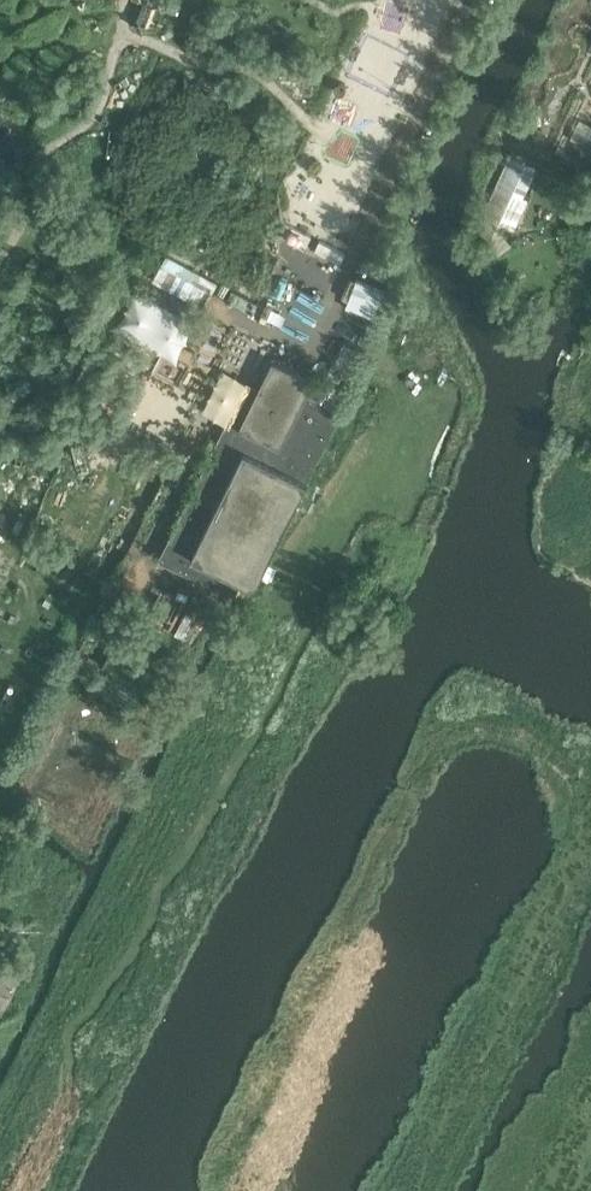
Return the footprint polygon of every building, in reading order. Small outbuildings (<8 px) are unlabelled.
[(484,216),(510,227),(535,168),(509,157),(484,216)] [(165,254),(159,265),(212,293),(218,282),(165,254)] [(355,281),(351,290),(379,301),(384,290),(356,279),(355,281)] [(159,557),(194,575),(220,588),(228,572),(255,585),(343,411),(308,394),(316,379),(275,359),(233,441),(220,435),(159,557)] [(8,1009),(21,968),(0,961),(0,1006),(8,1009)]
